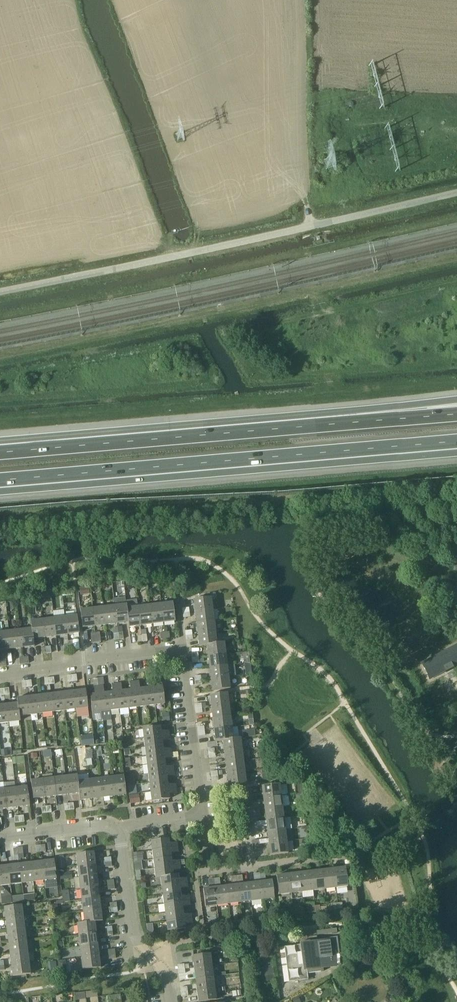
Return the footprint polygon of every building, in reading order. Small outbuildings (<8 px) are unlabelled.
[(210,598),(192,600),(194,612),(212,610),(210,598)] [(172,603),(160,604),(163,624),(175,622),(172,603)] [(125,605),(127,623),(128,628),(140,627),(138,607),(127,609),(126,604),(125,605)] [(160,604),(149,606),(151,625),(163,624),(160,604)] [(125,605),(114,606),(116,624),(127,623),(125,605)] [(114,606),(103,607),(105,626),(116,624),(114,606)] [(149,606),(138,607),(140,627),(151,625),(149,606)] [(105,626),(103,607),(91,609),(94,627),(105,626)] [(80,610),(82,629),(94,627),(91,609),(80,610)] [(212,610),(194,612),(195,624),(213,621),(212,610)] [(66,617),(64,618),(66,636),(78,634),(76,616),(74,616),(74,612),(66,613),(66,617)] [(64,618),(53,619),(55,637),(66,636),(64,618)] [(53,619),(42,620),(44,639),(55,637),(53,619)] [(42,620),(31,622),(33,640),(44,639),(42,620)] [(195,624),(197,635),(215,633),(213,621),(195,624)] [(31,629),(20,631),(22,649),(34,647),(33,640),(31,622),(30,622),(31,629)] [(20,631),(9,632),(11,650),(22,649),(20,631)] [(0,633),(0,651),(11,650),(9,632),(0,633)] [(216,644),(215,633),(197,635),(198,647),(206,646),(216,644)] [(223,643),(216,644),(206,646),(207,657),(225,654),(223,643)] [(422,663),(430,680),(446,671),(446,672),(447,672),(446,671),(454,667),(455,668),(455,667),(456,666),(456,645),(422,663)] [(225,654),(207,657),(208,668),(226,666),(225,654)] [(228,677),(226,666),(208,668),(210,680),(228,677)] [(229,689),(228,677),(210,680),(211,691),(229,689)] [(143,689),(146,707),(155,705),(151,680),(147,681),(148,689),(143,689)] [(156,680),(151,680),(155,705),(164,704),(162,687),(157,687),(156,680)] [(130,691),(126,691),(128,709),(137,708),(133,682),(129,683),(130,691)] [(138,682),(133,682),(137,708),(146,707),(143,689),(139,690),(138,682)] [(120,684),(116,685),(119,710),(128,709),(126,691),(121,692),(120,684)] [(112,693),(108,694),(110,711),(119,710),(116,685),(111,685),(112,693)] [(102,686),(98,687),(101,712),(110,711),(108,694),(103,694),(102,686)] [(89,696),(92,713),(101,712),(98,687),(93,687),(94,695),(89,696)] [(85,690),(73,692),(76,710),(87,708),(85,690)] [(73,692),(62,693),(64,711),(76,710),(73,692)] [(62,693),(51,695),(53,713),(64,711),(62,693)] [(227,693),(209,696),(210,708),(229,705),(227,693)] [(39,696),(42,714),(53,713),(51,695),(39,696)] [(28,697),(30,715),(42,714),(39,696),(28,697)] [(19,717),(30,715),(28,697),(16,699),(17,703),(19,717)] [(17,703),(6,705),(8,723),(20,722),(19,717),(17,703)] [(0,705),(0,724),(8,723),(6,705),(0,705)] [(212,719),(230,717),(229,705),(210,708),(212,719)] [(213,730),(232,728),(230,717),(212,719),(213,730)] [(160,727),(142,729),(144,738),(169,735),(168,731),(161,732),(160,727)] [(215,742),(222,741),(233,739),(232,728),(213,730),(215,742)] [(144,738),(145,747),(162,745),(162,741),(169,740),(169,735),(144,738)] [(76,756),(83,755),(84,766),(93,765),(91,745),(95,745),(95,737),(82,739),(83,747),(75,747),(76,756)] [(240,738),(233,739),(222,741),(223,752),(242,750),(240,738)] [(145,747),(146,756),(171,753),(171,749),(163,750),(162,745),(145,747)] [(243,761),(242,750),(223,752),(225,764),(243,761)] [(171,753),(146,756),(147,765),(165,763),(164,760),(172,759),(171,753)] [(245,773),(243,761),(225,764),(226,775),(245,773)] [(147,765),(148,774),(173,771),(173,767),(165,768),(165,763),(147,765)] [(148,774),(149,783),(167,781),(166,777),(174,776),(173,771),(148,774)] [(246,784),(245,773),(226,775),(228,787),(246,784)] [(76,775),(65,777),(68,795),(79,794),(76,775)] [(76,775),(79,794),(80,801),(91,800),(89,780),(78,782),(77,775),(76,775)] [(126,796),(124,776),(112,777),(114,797),(126,796)] [(54,778),(56,796),(68,795),(65,777),(54,778)] [(100,779),(103,798),(114,797),(112,777),(100,779)] [(43,780),(45,798),(56,796),(54,778),(43,780)] [(89,780),(91,800),(103,798),(100,779),(89,780)] [(31,781),(33,799),(45,798),(43,780),(31,781)] [(149,783),(150,792),(176,789),(175,785),(167,786),(167,781),(149,783)] [(279,785),(261,787),(263,799),(281,796),(279,785)] [(29,806),(27,787),(15,789),(18,808),(29,806)] [(15,789),(4,790),(6,809),(18,808),(15,789)] [(152,802),(169,799),(169,795),(177,794),(176,789),(150,792),(152,802)] [(131,794),(131,803),(141,802),(140,793),(131,794)] [(281,796),(263,799),(264,810),(282,808),(281,796)] [(283,819),(282,808),(264,810),(265,821),(283,819)] [(267,832),(285,830),(283,819),(265,821),(267,832)] [(268,843),(286,841),(285,830),(267,832),(268,843)] [(168,840),(150,842),(152,851),(177,848),(176,843),(169,844),(168,840)] [(269,855),(287,853),(286,841),(268,843),(269,855)] [(152,851),(153,860),(171,858),(170,853),(178,852),(177,848),(152,851)] [(93,852),(76,854),(77,866),(95,864),(93,852)] [(142,852),(133,853),(134,863),(143,862),(142,852)] [(153,860),(154,869),(179,866),(179,861),(171,862),(171,858),(153,860)] [(53,860),(42,862),(44,881),(56,879),(53,860)] [(44,881),(42,862),(31,863),(33,882),(44,881)] [(33,882),(31,863),(19,864),(22,884),(33,882)] [(22,884),(19,864),(8,866),(10,885),(22,884)] [(96,876),(95,864),(77,866),(78,878),(96,876)] [(8,866),(0,867),(0,886),(10,885),(8,866)] [(179,866),(154,869),(155,878),(160,878),(160,877),(173,876),(173,875),(172,871),(180,870),(179,866)] [(345,868),(333,869),(335,888),(347,887),(345,868)] [(335,888),(333,869),(322,871),(324,890),(335,888)] [(322,871),(310,872),(313,891),(324,890),(322,871)] [(310,872),(299,874),(301,893),(313,891),(310,872)] [(254,874),(255,883),(249,884),(251,902),(262,900),(259,873),(254,874)] [(263,873),(259,873),(262,900),(274,899),(272,881),(264,882),(263,873)] [(299,874),(288,875),(290,894),(301,893),(299,874)] [(186,883),(186,878),(179,879),(178,875),(173,875),(173,876),(160,877),(160,878),(161,886),(186,883)] [(276,876),(278,896),(290,894),(288,875),(276,876)] [(98,887),(96,876),(78,878),(80,889),(98,887)] [(233,886),(226,887),(228,904),(239,903),(236,876),(232,877),(233,886)] [(242,885),(241,876),(236,876),(239,903),(251,902),(249,884),(242,885)] [(203,890),(205,907),(217,906),(213,879),(209,880),(210,889),(203,890)] [(217,906),(228,904),(226,887),(219,888),(218,879),(213,879),(217,906)] [(180,889),(187,888),(186,883),(161,886),(162,895),(181,893),(180,889)] [(98,887),(80,889),(81,901),(99,898),(98,887)] [(189,901),(188,896),(181,897),(181,893),(162,895),(164,904),(189,901)] [(99,898),(81,901),(83,912),(100,910),(99,898)] [(165,913),(183,911),(182,906),(189,905),(189,901),(164,904),(165,913)] [(21,905),(3,907),(5,919),(23,917),(21,905)] [(102,922),(100,910),(83,912),(84,923),(84,924),(95,922),(102,922)] [(191,919),(190,914),(183,915),(183,911),(165,913),(166,922),(191,919)] [(24,928),(23,917),(5,919),(6,931),(24,928)] [(185,924),(192,923),(191,919),(166,922),(167,932),(185,929),(185,924)] [(77,924),(77,925),(78,936),(96,934),(95,922),(84,924),(84,923),(77,924)] [(26,940),(24,928),(6,931),(8,942),(26,940)] [(96,934),(78,936),(80,947),(97,945),(96,934)] [(302,945),(284,948),(288,983),(308,980),(307,974),(323,972),(322,968),(341,966),(338,947),(330,948),(329,939),(337,938),(301,942),(302,945)] [(27,951),(26,940),(8,942),(9,953),(27,951)] [(99,956),(97,945),(80,947),(81,958),(99,956)] [(270,949),(257,950),(261,978),(261,983),(274,981),(273,976),(270,949)] [(27,951),(9,953),(11,965),(29,963),(27,951)] [(210,954),(193,956),(194,968),(212,966),(210,954)] [(82,970),(100,968),(99,956),(81,958),(82,970)] [(12,977),(30,974),(29,963),(11,965),(12,977)] [(194,968),(196,979),(213,977),(212,966),(194,968)] [(196,979),(197,991),(214,989),(213,977),(196,979)] [(77,1001),(99,997),(97,989),(75,994),(77,1001)] [(216,1000),(214,989),(197,991),(198,1001),(202,1001),(216,1000)]
